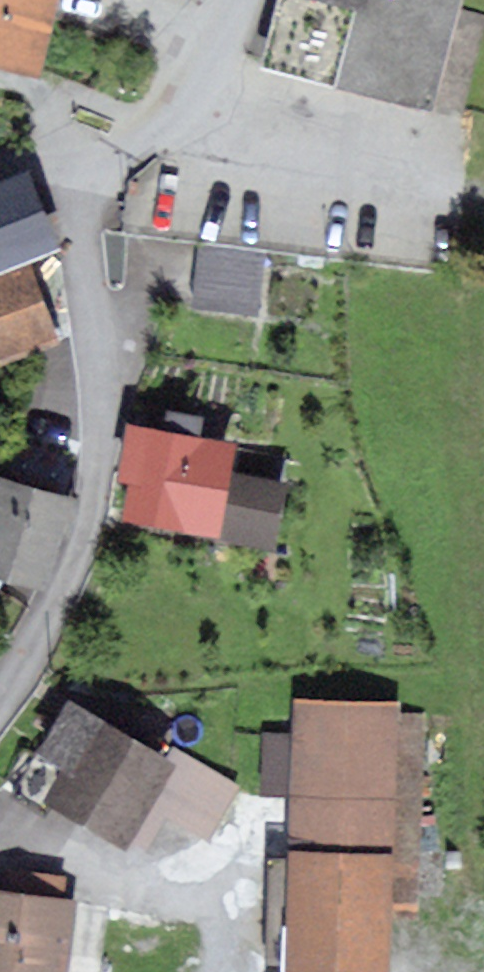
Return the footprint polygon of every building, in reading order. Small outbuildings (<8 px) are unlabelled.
[(40,80),(58,0),(0,0),(0,71),(40,80)] [(259,67),(433,112),(462,0),(276,0),(259,67)] [(60,250),(29,171),(0,182),(0,273),(60,250)] [(265,255),(198,246),(191,306),(257,315),(265,255)] [(0,277),(0,363),(59,341),(30,265),(0,277)] [(167,410),(163,431),(199,437),(203,416),(167,410)] [(163,431),(126,424),(115,481),(128,483),(120,525),(219,543),(232,472),(237,444),(199,437),(163,431)] [(232,472),(219,543),(277,553),(290,482),(232,472)] [(0,477),(0,577),(46,591),(61,538),(69,540),(80,500),(0,477)] [(295,697),(294,732),(266,731),(264,795),(292,796),(290,860),(269,860),(266,959),(286,960),(286,971),(392,971),(394,918),(422,919),(429,713),(402,712),(403,700),(295,697)] [(165,760),(69,700),(35,754),(60,770),(39,803),(122,854),(128,844),(175,766),(165,760)] [(174,746),(165,760),(175,766),(128,844),(146,855),(167,820),(208,844),(242,787),(174,746)] [(3,888),(63,896),(66,875),(6,867),(3,888)] [(3,888),(0,888),(0,971),(66,971),(76,897),(63,896),(3,888)]
